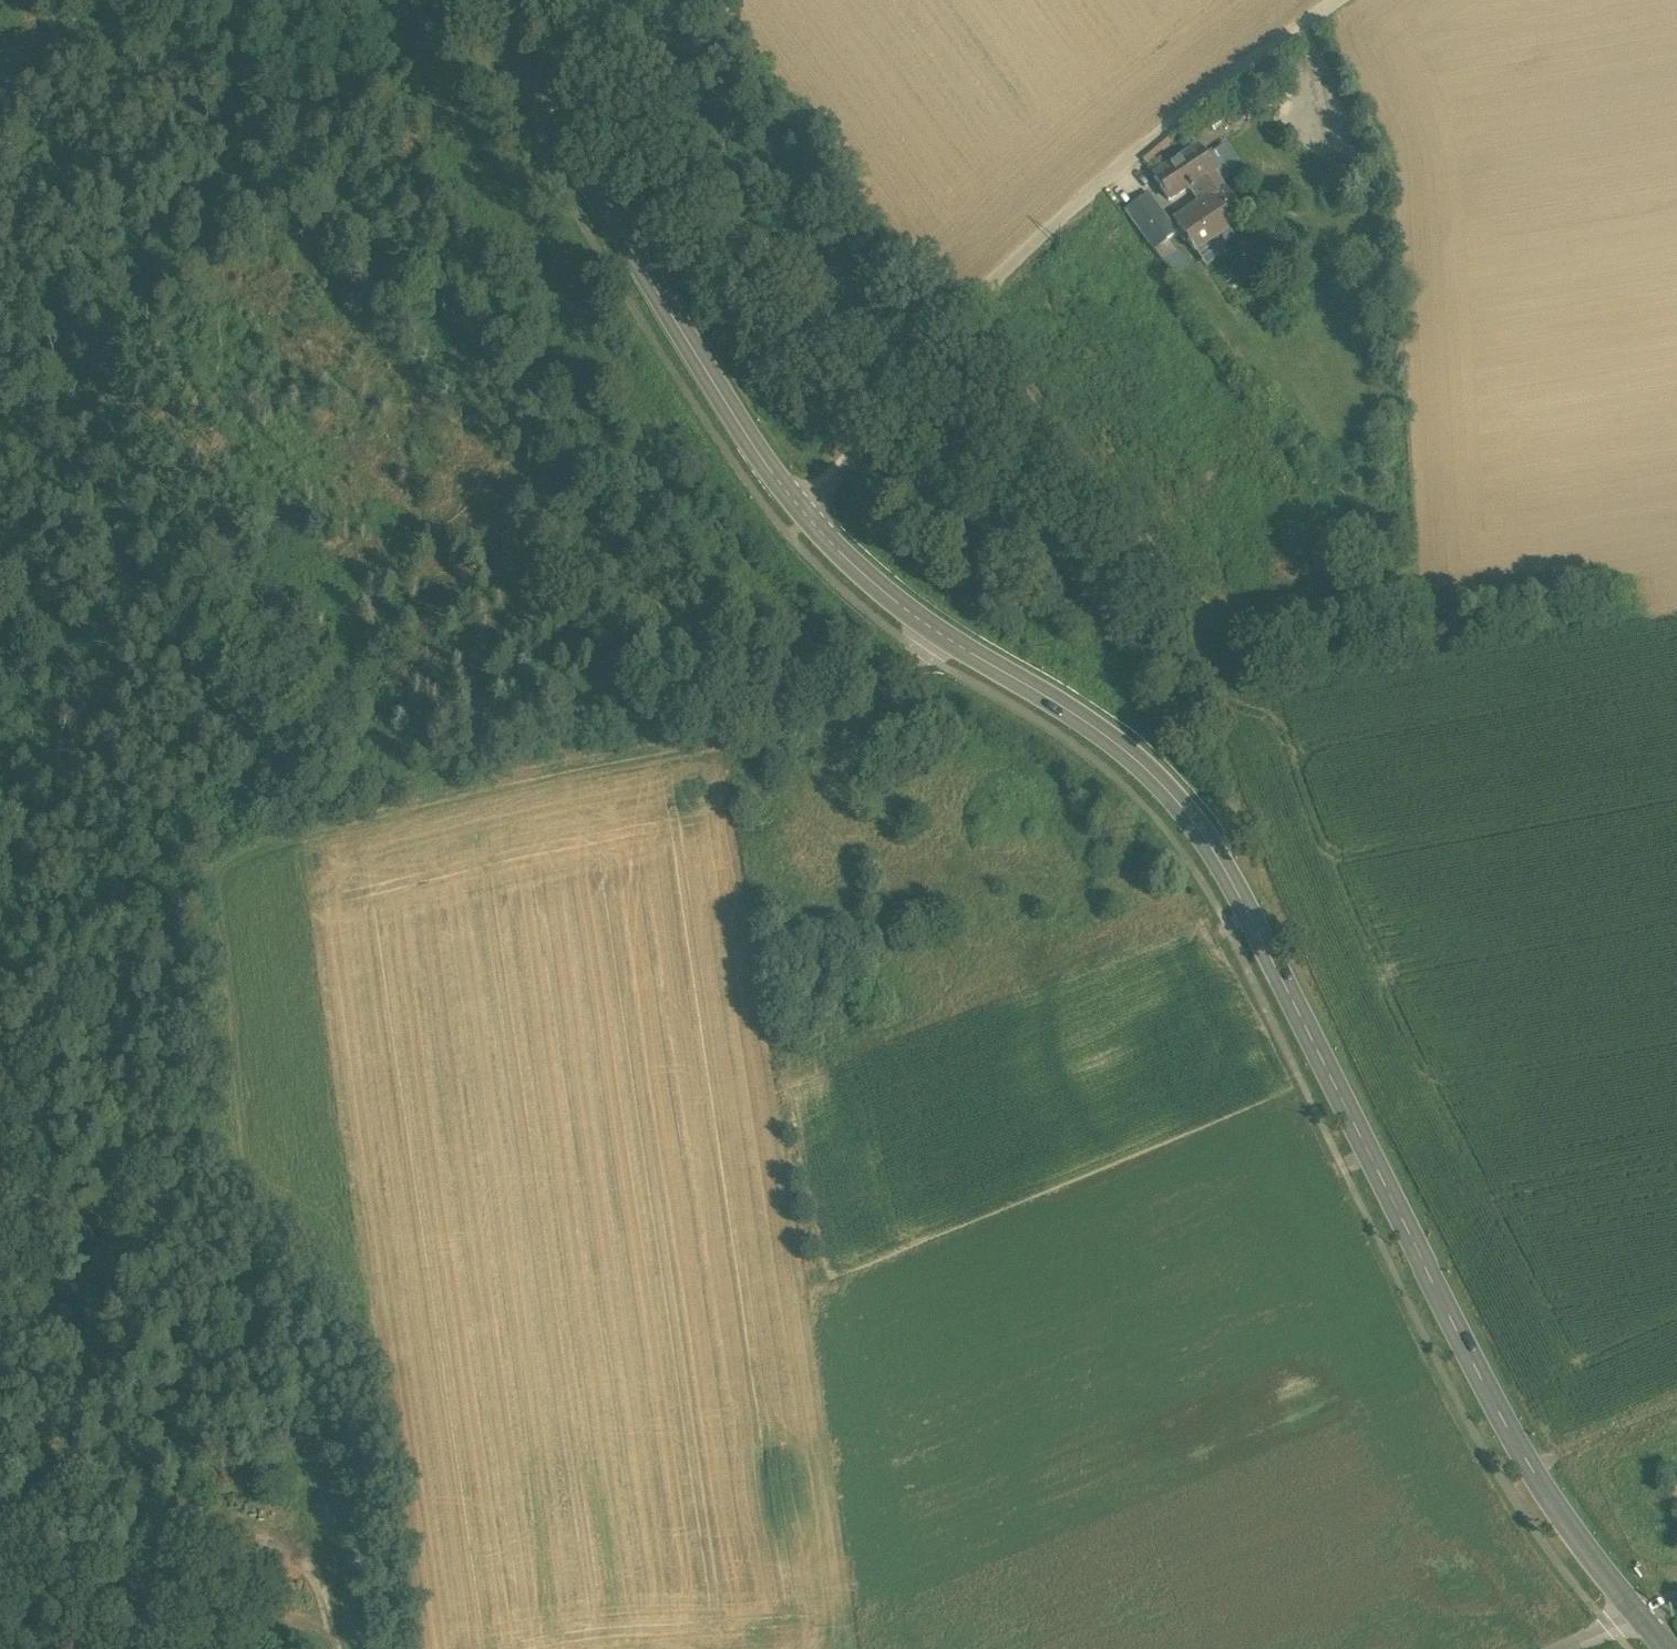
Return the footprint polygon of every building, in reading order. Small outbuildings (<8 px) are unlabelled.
[(1197,140),(1151,172),(1168,197),(1180,189),(1200,176),(1215,198),(1183,220),(1199,244),(1247,210),(1229,185),(1211,160),(1197,140)] [(1231,146),(1211,160),(1229,185),(1248,172),(1231,146)] [(1150,198),(1123,219),(1155,260),(1182,240),(1150,198)] [(1257,225),(1247,210),(1199,244),(1194,247),(1210,271),(1234,255),(1227,246),(1257,225)]
